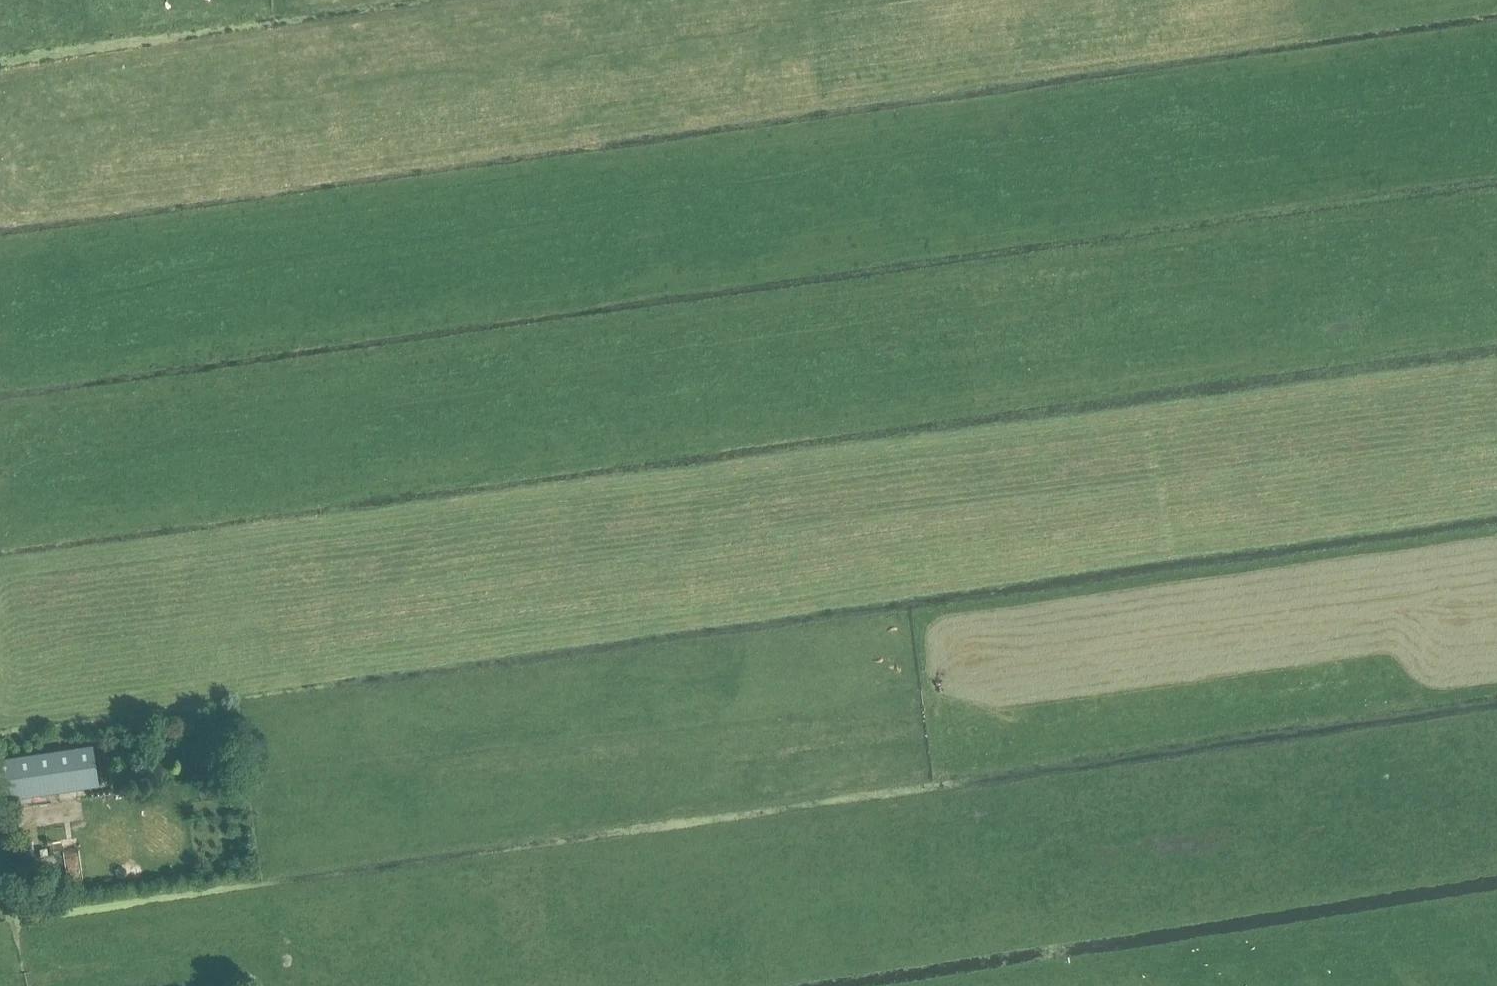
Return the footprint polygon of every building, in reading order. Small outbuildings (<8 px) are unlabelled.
[(9,794),(100,785),(96,743),(5,752),(9,794)]
